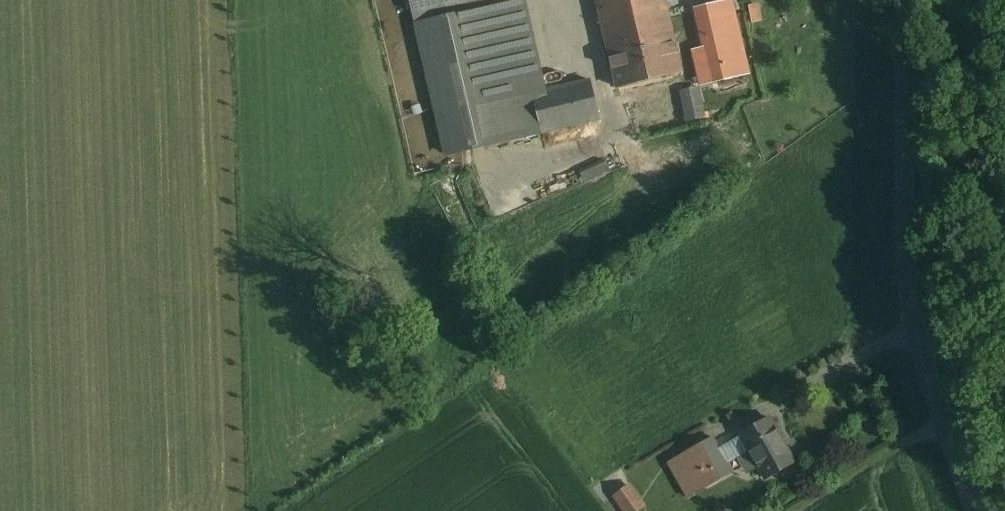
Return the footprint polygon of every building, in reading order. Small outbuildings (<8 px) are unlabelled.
[(438,161),(539,139),(538,131),(527,83),(542,80),(525,3),(504,7),(502,0),(403,0),(438,161)] [(618,88),(683,72),(666,0),(598,0),(618,88)] [(601,118),(591,71),(542,80),(527,83),(538,131),(601,118)] [(704,84),(683,88),(689,119),(710,116),(704,84)] [(587,169),(590,178),(614,170),(611,161),(587,169)] [(741,435),(750,452),(765,479),(795,462),(770,419),(741,435)] [(728,465),(750,452),(741,435),(718,448),(713,438),(669,463),(688,497),(732,472),(728,465)] [(634,483),(616,496),(627,510),(642,510),(650,505),(634,483)]
